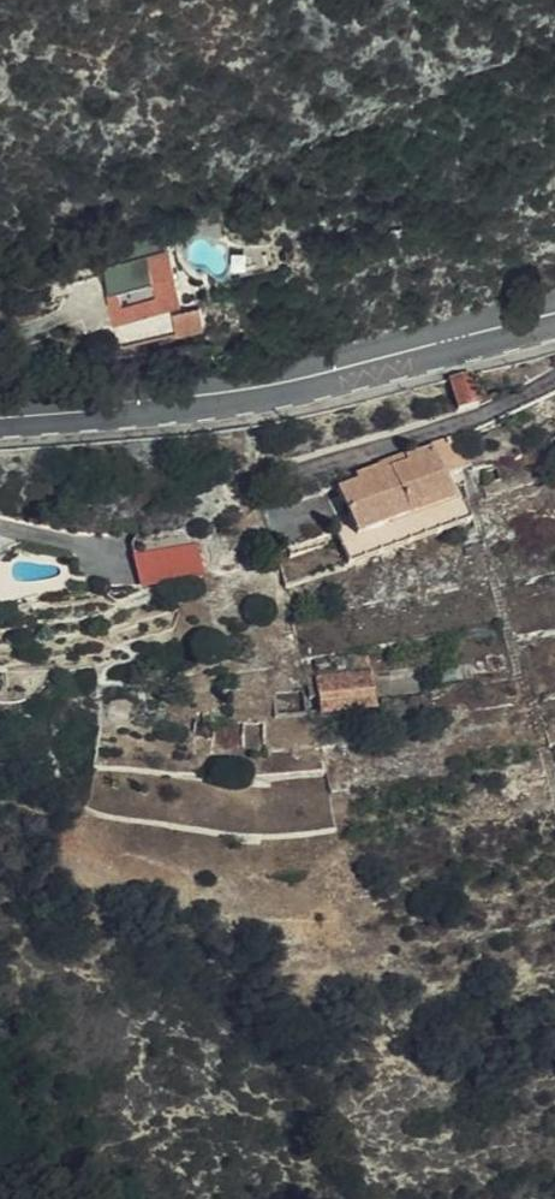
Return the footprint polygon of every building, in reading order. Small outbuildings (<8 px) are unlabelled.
[(127,258),(159,249),(157,242),(125,251),(127,258)] [(161,248),(159,249),(127,258),(100,266),(116,320),(176,302),(161,248)] [(204,324),(197,303),(173,311),(178,331),(204,324)] [(480,375),(459,381),(468,414),(489,407),(480,375)] [(473,476),(461,446),(418,463),(420,468),(397,478),(394,472),(367,483),(368,489),(349,496),(369,547),(429,523),(426,517),(463,502),(455,483),(473,476)] [(420,468),(418,463),(416,458),(393,468),(394,472),(397,478),(420,468)] [(193,576),(191,552),(164,555),(166,579),(193,576)] [(479,668),(477,654),(455,657),(458,671),(479,668)] [(427,684),(424,662),(378,669),(381,692),(427,684)] [(312,679),(315,689),(325,688),(328,708),(381,701),(381,692),(378,669),(312,679)]
